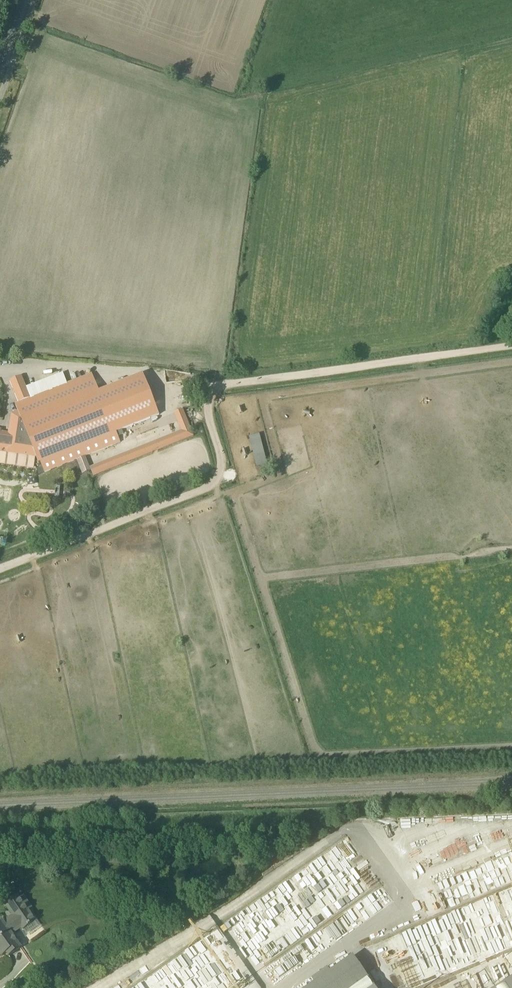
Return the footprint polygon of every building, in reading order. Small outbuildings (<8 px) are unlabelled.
[(37,459),(39,463),(41,463),(45,473),(120,443),(117,435),(121,434),(119,431),(159,415),(143,374),(99,392),(92,374),(31,399),(22,377),(10,382),(19,403),(15,405),(18,411),(11,414),(9,433),(1,432),(1,430),(0,430),(0,453),(37,459)] [(94,477),(194,437),(183,409),(174,413),(181,431),(90,467),(94,477)] [(27,911),(32,907),(24,895),(19,898),(17,896),(6,904),(14,916),(4,923),(3,922),(0,924),(0,953),(2,956),(5,954),(8,958),(21,949),(11,934),(21,927),(23,929),(35,921),(27,911)] [(499,987),(511,987),(511,980),(499,987)]
